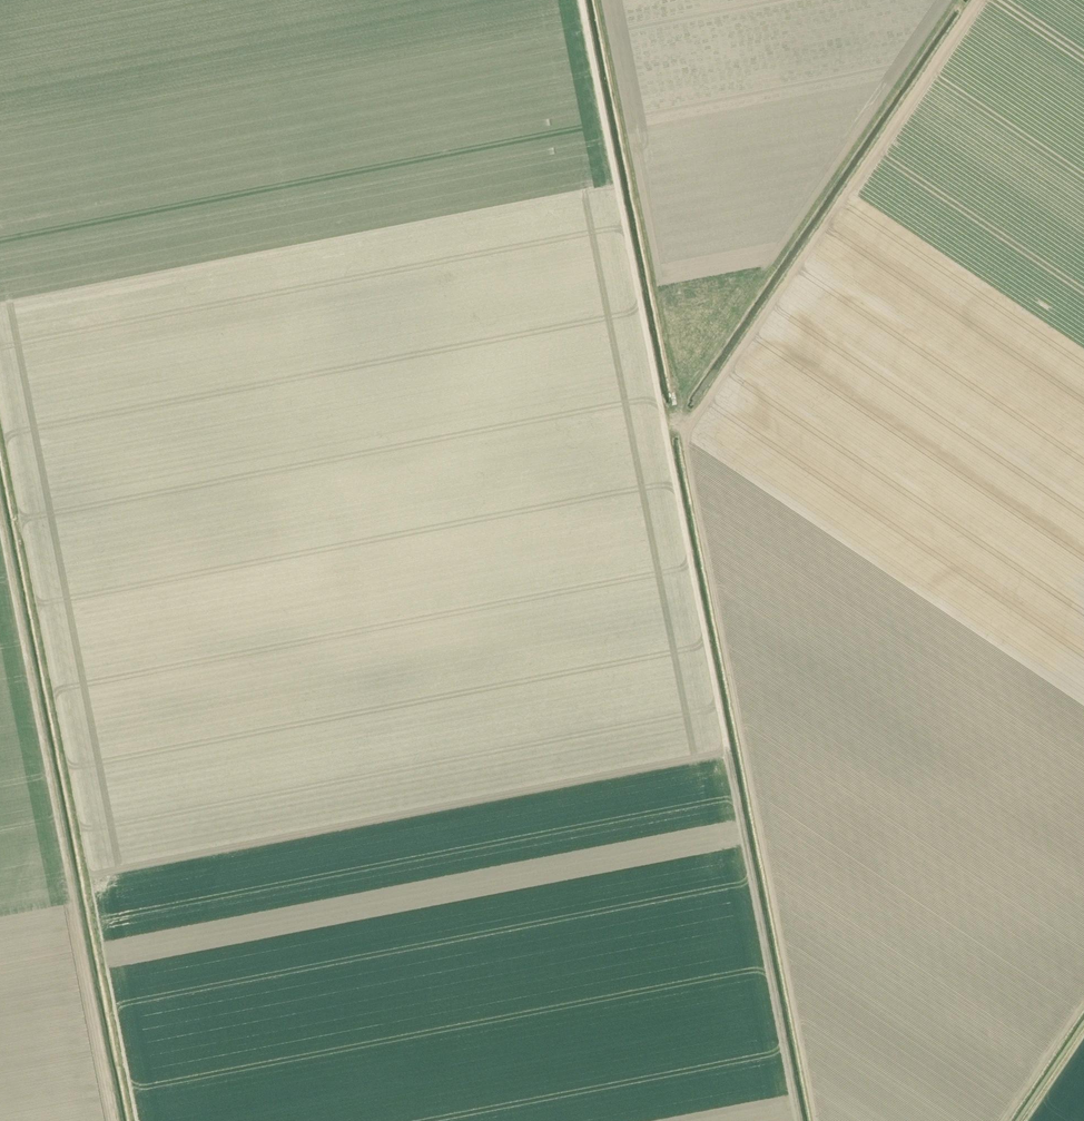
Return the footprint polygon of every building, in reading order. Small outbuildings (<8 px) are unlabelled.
[(672,316),(682,312),(680,306),(670,310),(672,316)]
